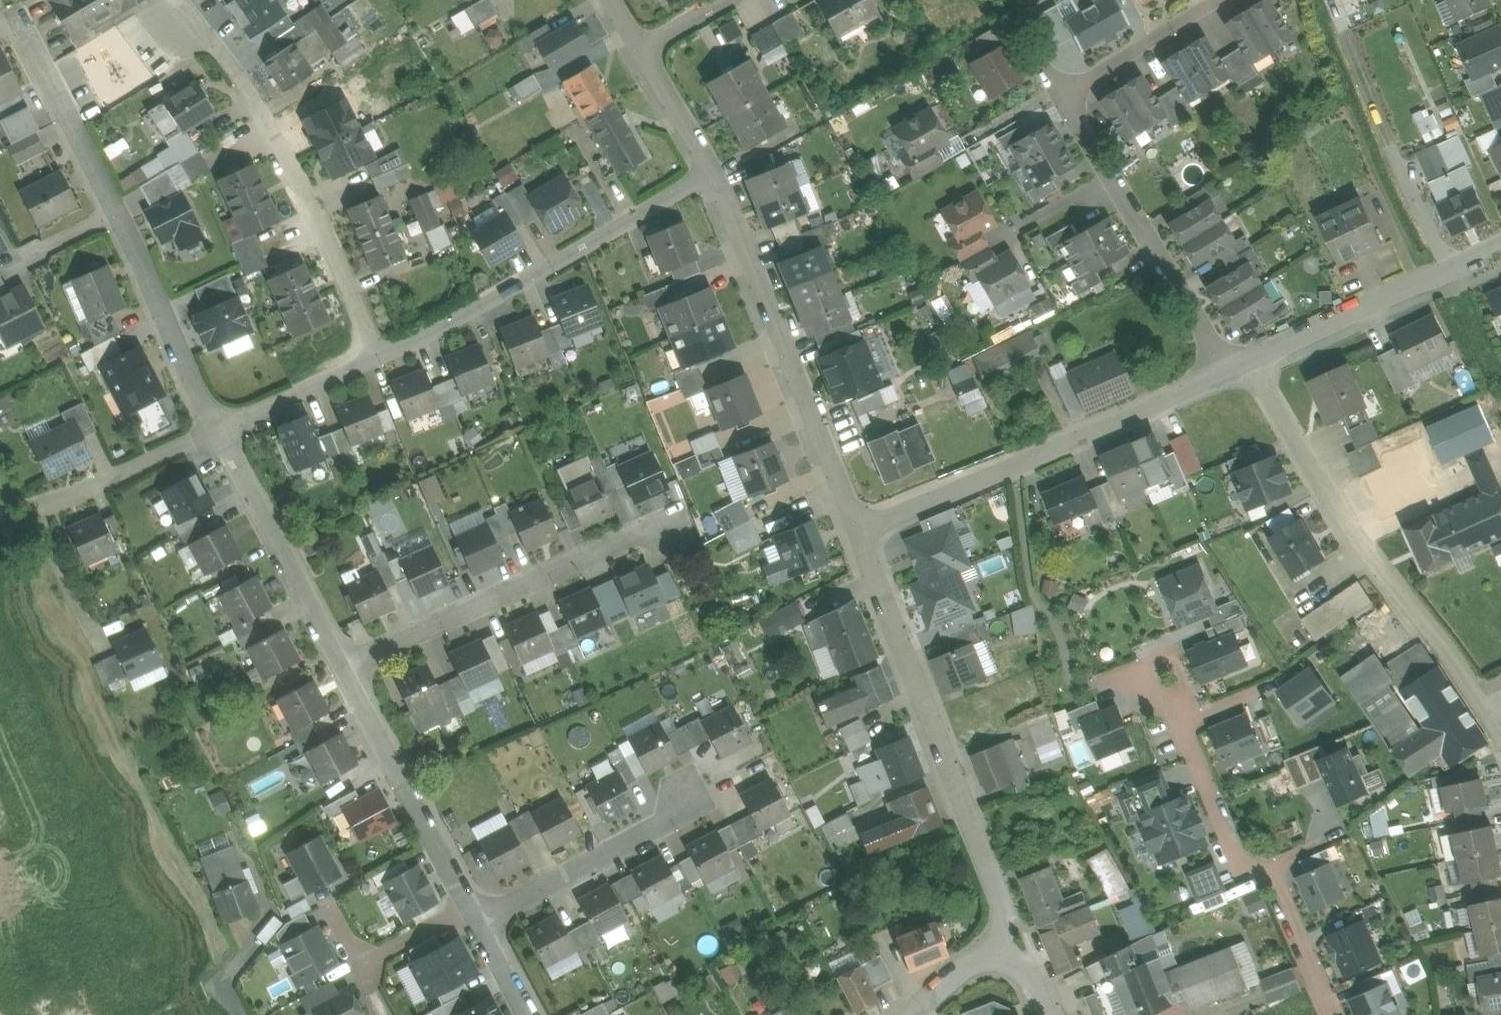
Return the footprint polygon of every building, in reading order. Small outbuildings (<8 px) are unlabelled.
[(53,3),(51,5),(70,37),(71,39),(91,27),(125,7),(126,9),(141,0),(51,0),(53,3)] [(235,17),(260,0),(224,0),(235,17)] [(235,17),(252,41),(288,17),(277,0),(260,0),(235,17)] [(464,10),(474,27),(499,13),(491,0),(481,0),(464,10)] [(840,44),(841,44),(835,33),(875,11),(881,21),(882,21),(871,0),(815,0),(840,44)] [(1079,15),(1078,16),(1095,46),(1130,26),(1115,0),(1071,0),(1079,15)] [(1268,0),(1263,0),(1246,11),(1271,52),(1292,39),(1268,0)] [(1449,0),(1438,5),(1446,25),(1458,20),(1449,0)] [(1449,0),(1458,20),(1491,6),(1489,0),(1449,0)] [(474,27),(464,10),(451,18),(461,35),(474,27)] [(1271,52),(1246,11),(1224,24),(1239,48),(1250,65),(1250,64),(1271,52)] [(792,12),(771,24),(783,44),(785,48),(806,36),(792,12)] [(340,33),(330,19),(316,29),(325,42),(324,42),(331,52),(331,53),(332,53),(347,42),(341,33),(340,33)] [(1004,22),(993,29),(1006,52),(1017,45),(1004,22)] [(554,35),(537,45),(537,46),(551,69),(589,47),(575,23),(554,35)] [(547,24),(516,42),(523,54),(537,46),(537,45),(554,35),(547,24)] [(771,24),(751,36),(762,56),(783,44),(771,24)] [(91,27),(71,39),(70,37),(70,38),(77,50),(95,39),(97,38),(91,27)] [(347,42),(332,53),(343,70),(367,55),(348,28),(341,33),(347,42)] [(1459,47),(1473,77),(1473,78),(1491,70),(1500,65),(1500,28),(1459,47)] [(293,44),(265,63),(284,91),(312,72),(309,68),(331,52),(324,42),(325,42),(316,29),(293,44)] [(489,29),(485,36),(490,44),(497,43),(502,37),(497,29),(489,29)] [(1002,46),(993,29),(976,38),(982,49),(987,46),(991,52),(1002,46)] [(1204,36),(1183,50),(1208,90),(1228,78),(1229,77),(1219,60),(1204,36)] [(95,39),(77,50),(89,71),(107,60),(95,39)] [(1002,46),(971,64),(990,98),(1021,80),(1006,52),(1002,46)] [(1250,65),(1239,48),(1229,54),(1245,81),(1256,74),(1250,64),(1250,65)] [(1208,90),(1183,50),(1161,63),(1176,86),(1187,104),(1187,103),(1208,90)] [(0,51),(0,101),(20,91),(0,51)] [(71,51),(55,61),(64,77),(81,67),(71,51)] [(1245,81),(1229,54),(1219,60),(1229,77),(1228,78),(1235,88),(1245,81)] [(746,61),(708,82),(728,117),(766,96),(746,61)] [(591,65),(563,82),(584,118),(612,102),(591,65)] [(1491,70),(1473,78),(1473,77),(1465,81),(1473,97),(1485,92),(1498,86),(1491,70)] [(533,75),(514,86),(523,101),(542,89),(533,75)] [(1156,99),(1141,75),(1120,88),(1145,129),(1165,117),(1166,116),(1156,99)] [(363,79),(352,86),(356,92),(367,85),(363,79)] [(197,82),(148,111),(167,142),(186,130),(215,112),(197,82)] [(1485,92),(1500,128),(1500,85),(1498,86),(1485,92)] [(1176,86),(1166,93),(1183,120),(1194,113),(1187,103),(1187,104),(1176,86)] [(1145,129),(1120,88),(1098,101),(1124,142),(1145,129)] [(1183,120),(1166,93),(1156,99),(1166,116),(1165,117),(1172,127),(1183,120)] [(766,96),(728,117),(746,149),(785,128),(766,96)] [(344,100),(305,120),(315,140),(313,141),(318,150),(359,129),(344,100)] [(612,102),(584,118),(617,174),(645,157),(612,102)] [(1444,102),(1435,106),(1440,117),(1449,112),(1444,102)] [(930,109),(917,116),(912,115),(907,118),(905,123),(895,129),(909,154),(912,160),(933,149),(947,141),(930,109)] [(1421,111),(1408,117),(1421,144),(1443,133),(1434,115),(1425,120),(1421,111)] [(1451,116),(1442,120),(1447,131),(1456,127),(1451,116)] [(1027,136),(1011,145),(1011,146),(1023,166),(1062,144),(1050,123),(1027,136)] [(1124,142),(1113,125),(1103,132),(1120,159),(1131,152),(1124,142)] [(1021,126),(997,139),(1003,150),(1011,146),(1011,145),(1027,136),(1021,126)] [(359,129),(318,150),(322,159),(324,158),(334,177),(373,157),(359,129)] [(1500,129),(1477,141),(1483,153),(1490,149),(1500,144),(1500,130),(1500,129)] [(199,151),(186,130),(167,142),(170,147),(179,163),(199,151)] [(35,133),(8,146),(17,164),(44,151),(35,133)] [(1459,136),(1437,145),(1450,175),(1466,167),(1466,168),(1473,166),(1459,136)] [(1062,144),(1023,166),(1034,187),(1035,188),(1074,166),(1062,144)] [(1490,149),(1500,172),(1500,144),(1490,149)] [(1437,145),(1417,155),(1429,182),(1430,182),(1431,184),(1447,176),(1450,175),(1437,145)] [(170,147),(157,154),(167,170),(179,163),(170,147)] [(933,149),(912,160),(909,154),(902,158),(913,178),(941,162),(933,149)] [(396,150),(365,166),(372,178),(394,169),(404,165),(396,150)] [(199,151),(179,163),(190,180),(192,184),(211,173),(199,151)] [(47,152),(18,164),(25,179),(53,166),(47,152)] [(877,153),(860,165),(872,183),(889,171),(877,153)] [(768,154),(747,166),(752,177),(774,168),(768,154)] [(179,163),(167,170),(177,188),(190,180),(179,163)] [(786,163),(747,179),(757,204),(796,188),(786,163)] [(253,164),(219,179),(245,237),(252,234),(279,222),(253,164)] [(509,164),(495,172),(503,186),(518,177),(509,164)] [(1450,175),(1447,176),(1431,184),(1430,182),(1429,182),(1439,204),(1453,235),(1488,218),(1474,188),(1475,188),(1466,168),(1466,167),(1450,175)] [(394,169),(372,178),(377,191),(399,182),(394,169)] [(167,170),(140,187),(152,210),(180,195),(177,188),(167,170)] [(59,172),(22,192),(39,225),(76,206),(59,172)] [(529,196),(529,197),(540,216),(549,231),(583,212),(563,177),(529,196)] [(1051,179),(1035,188),(1034,187),(1026,192),(1033,203),(1057,189),(1051,179)] [(433,188),(434,190),(440,205),(447,202),(458,197),(451,180),(433,188)] [(1213,182),(1185,199),(1192,209),(1209,199),(1209,200),(1219,194),(1213,182)] [(529,196),(522,184),(506,194),(523,222),(525,225),(540,216),(529,197),(529,196)] [(796,188),(757,204),(767,229),(771,227),(794,218),(806,213),(796,188)] [(434,190),(426,193),(432,208),(440,205),(434,190)] [(523,222),(505,192),(491,200),(496,207),(501,216),(504,214),(513,228),(523,222)] [(977,193),(965,200),(959,199),(954,201),(952,207),(942,213),(956,238),(959,244),(980,232),(994,225),(977,193)] [(152,210),(147,212),(162,243),(174,236),(181,249),(202,238),(196,226),(198,225),(182,194),(180,195),(152,210)] [(426,194),(411,200),(418,216),(433,210),(426,194)] [(379,196),(348,209),(361,240),(392,227),(379,196)] [(458,197),(447,202),(452,215),(464,210),(458,197)] [(1192,209),(1168,224),(1180,245),(1221,221),(1209,200),(1209,199),(1192,209)] [(1361,199),(1318,219),(1339,264),(1383,244),(1361,199)] [(475,219),(477,231),(501,216),(496,207),(475,219)] [(433,210),(418,216),(425,232),(440,226),(433,210)] [(477,231),(475,232),(484,247),(481,248),(491,265),(523,246),(513,228),(504,214),(501,216),(477,231)] [(1075,235),(1061,243),(1061,244),(1071,261),(1120,234),(1114,222),(1110,224),(1107,217),(1075,235)] [(794,218),(771,227),(776,238),(799,229),(794,218)] [(1221,221),(1180,245),(1193,266),(1217,252),(1234,242),(1234,241),(1221,221)] [(682,223),(649,236),(663,273),(670,270),(695,260),(697,260),(682,223)] [(440,226),(425,232),(434,254),(453,246),(444,224),(440,226)] [(803,240),(807,251),(819,246),(834,240),(827,224),(801,234),(803,240)] [(1069,225),(1045,238),(1048,244),(1051,250),(1061,244),(1061,243),(1075,235),(1069,225)] [(392,227),(361,240),(374,271),(405,258),(392,227)] [(799,229),(776,238),(780,249),(803,240),(801,234),(799,229)] [(980,232),(959,244),(956,238),(949,242),(960,262),(988,246),(980,232)] [(1042,233),(1032,239),(1037,249),(1048,244),(1045,238),(1042,233)] [(252,234),(245,237),(232,243),(239,259),(260,250),(252,234)] [(1120,234),(1071,261),(1081,279),(1095,271),(1127,254),(1123,247),(1127,245),(1120,234)] [(1234,242),(1217,252),(1224,263),(1251,246),(1244,235),(1234,241),(1234,242)] [(803,240),(780,249),(785,260),(807,251),(803,240)] [(785,260),(780,262),(790,287),(829,271),(819,246),(807,251),(785,260)] [(988,246),(960,262),(972,283),(979,279),(975,272),(996,260),(988,246)] [(1251,246),(1224,263),(1230,273),(1247,262),(1247,263),(1257,257),(1251,246)] [(260,250),(239,259),(247,276),(267,266),(260,250)] [(654,252),(645,255),(654,278),(663,274),(663,273),(654,252)] [(996,260),(975,272),(979,279),(993,303),(1003,298),(1009,299),(1014,296),(1015,291),(1028,284),(1010,253),(996,260)] [(695,260),(670,270),(675,283),(700,273),(695,260)] [(1230,273),(1206,287),(1218,309),(1219,309),(1260,284),(1247,263),(1247,262),(1230,273)] [(303,263),(269,279),(295,337),(329,321),(303,263)] [(106,266),(73,280),(90,320),(90,321),(111,312),(124,307),(106,266)] [(829,271),(790,287),(799,312),(839,296),(829,271)] [(1095,271),(1081,279),(1071,284),(1077,296),(1101,282),(1095,271)] [(227,274),(195,290),(204,312),(237,298),(227,274)] [(9,293),(0,275),(0,298),(9,293)] [(85,322),(90,320),(73,280),(63,284),(80,324),(85,322)] [(1260,284),(1219,309),(1231,330),(1255,315),(1272,305),(1272,304),(1260,284)] [(0,298),(0,324),(6,336),(16,331),(20,340),(44,327),(23,286),(9,293),(0,298)] [(587,286),(571,292),(572,294),(554,301),(562,323),(568,337),(569,337),(602,324),(587,286)] [(666,287),(644,296),(650,312),(660,308),(660,307),(672,302),(666,287)] [(672,302),(660,307),(660,308),(672,338),(720,318),(708,287),(672,302)] [(1488,296),(1497,316),(1499,315),(1499,314),(1500,313),(1500,289),(1488,296)] [(850,292),(839,296),(849,321),(860,317),(850,292)] [(1334,293),(1323,293),(1323,304),(1334,304),(1334,293)] [(839,296),(799,312),(809,337),(813,335),(835,326),(849,321),(839,296)] [(204,312),(195,316),(199,324),(196,325),(203,341),(206,340),(209,349),(252,331),(237,298),(204,312)] [(1045,298),(1032,305),(1038,318),(1052,311),(1045,298)] [(1272,305),(1255,315),(1261,326),(1289,309),(1282,298),(1272,304),(1272,305)] [(928,306),(919,310),(923,318),(932,314),(928,306)] [(90,320),(85,322),(95,346),(114,337),(115,337),(121,334),(111,312),(90,321),(90,320)] [(1434,316),(1392,336),(1398,347),(1409,371),(1410,370),(1451,350),(1434,316)] [(534,317),(519,324),(501,332),(519,377),(520,377),(516,368),(548,355),(552,365),(553,365),(549,355),(549,354),(540,332),(534,317)] [(720,318),(672,338),(684,367),(684,368),(733,348),(720,318)] [(835,326),(840,337),(850,333),(853,332),(849,321),(835,326)] [(562,323),(551,328),(560,351),(572,346),(569,337),(568,337),(562,323)] [(835,326),(813,335),(817,346),(840,337),(835,326)] [(551,328),(540,332),(549,354),(549,355),(560,351),(551,328)] [(1017,329),(994,341),(996,345),(1019,334),(1017,329)] [(853,332),(850,333),(854,345),(863,341),(858,330),(853,332)] [(1041,354),(1041,353),(1033,338),(1030,331),(1017,337),(1028,360),(1041,354)] [(822,357),(854,345),(850,333),(840,337),(817,346),(822,357)] [(939,334),(929,339),(937,353),(947,347),(939,334)] [(1033,338),(1041,353),(1048,350),(1040,335),(1033,338)] [(95,346),(93,347),(93,348),(80,354),(89,372),(102,366),(123,355),(115,337),(114,337),(95,346)] [(1017,337),(996,347),(973,358),(984,381),(1007,371),(1006,370),(1028,360),(1017,337)] [(822,357),(818,359),(835,402),(880,384),(863,341),(854,345),(822,357)] [(480,345),(464,351),(465,352),(447,360),(454,378),(461,395),(462,395),(493,382),(496,389),(497,388),(480,345)] [(947,347),(937,353),(941,360),(951,354),(947,347)] [(1409,371),(1398,347),(1378,356),(1397,394),(1417,384),(1410,370),(1409,371)] [(123,355),(102,366),(115,390),(119,388),(131,412),(135,410),(141,421),(137,424),(145,439),(172,425),(158,398),(162,396),(137,348),(123,355)] [(1065,371),(1067,376),(1084,411),(1086,415),(1136,392),(1115,348),(1065,371)] [(1410,370),(1417,384),(1458,363),(1451,350),(1410,370)] [(549,355),(553,365),(554,368),(566,364),(560,351),(549,355)] [(1061,362),(1047,368),(1054,382),(1067,376),(1065,371),(1061,362)] [(697,363),(684,368),(684,367),(674,371),(681,387),(703,378),(697,363)] [(1346,364),(1310,381),(1330,425),(1343,419),(1365,408),(1366,408),(1346,364)] [(966,369),(950,375),(955,386),(972,380),(966,369)] [(432,387),(425,370),(410,376),(410,377),(393,384),(407,419),(439,407),(439,406),(432,387)] [(743,374),(707,389),(708,390),(724,429),(759,415),(743,374)] [(1084,411),(1067,376),(1054,382),(1070,417),(1084,411)] [(1472,377),(1462,382),(1467,393),(1477,388),(1472,377)] [(454,378),(443,383),(452,405),(464,400),(462,395),(461,395),(454,378)] [(612,378),(599,383),(603,392),(615,387),(612,378)] [(703,378),(681,387),(686,399),(708,390),(703,378)] [(972,380),(955,386),(963,404),(982,397),(972,380)] [(443,383),(432,387),(439,406),(439,407),(440,410),(452,405),(443,383)] [(892,384),(851,402),(857,416),(899,399),(892,384)] [(369,395),(354,402),(337,410),(344,428),(351,445),(352,445),(384,432),(377,414),(369,395)] [(0,400),(0,406),(3,411),(12,407),(7,397),(0,400)] [(982,397),(963,404),(966,412),(986,404),(982,397)] [(97,431),(82,403),(61,413),(68,426),(74,422),(82,439),(97,431)] [(1365,408),(1343,419),(1351,436),(1373,426),(1365,408)] [(387,410),(377,414),(384,432),(394,428),(387,410)] [(322,437),(315,420),(299,426),(300,427),(282,434),(296,469),(329,456),(322,437)] [(68,426),(32,443),(49,477),(91,456),(82,439),(74,422),(68,426)] [(916,425),(897,434),(896,433),(869,444),(884,482),(912,470),(912,469),(931,461),(916,425)] [(1373,426),(1351,436),(1357,449),(1357,450),(1371,443),(1379,439),(1373,426)] [(344,428),(333,432),(342,455),(354,450),(352,445),(351,445),(344,428)] [(333,432),(322,437),(330,456),(329,456),(330,459),(342,455),(333,432)] [(713,432),(691,442),(696,455),(719,446),(713,432)] [(1170,477),(1162,456),(1153,436),(1129,446),(1146,487),(1170,477)] [(770,441),(734,456),(750,496),(786,482),(770,441)] [(650,453),(619,467),(626,484),(635,503),(651,496),(650,495),(667,487),(646,442),(645,443),(650,453)] [(1371,443),(1357,450),(1357,449),(1349,453),(1360,478),(1383,467),(1371,443)] [(714,464),(725,460),(719,446),(696,455),(702,470),(714,464)] [(1146,487),(1129,446),(1103,457),(1113,480),(1120,497),(1121,497),(1146,487)] [(1265,461),(1260,448),(1229,461),(1234,474),(1265,461)] [(354,450),(342,455),(346,465),(358,461),(354,450)] [(1162,456),(1170,477),(1174,484),(1183,480),(1171,452),(1162,456)] [(1434,516),(1454,559),(1469,552),(1500,538),(1500,487),(1486,455),(1469,463),(1483,493),(1434,516)] [(587,456),(557,470),(567,491),(565,492),(571,505),(581,527),(597,520),(596,519),(613,512),(605,494),(597,477),(596,477),(589,462),(590,461),(587,456)] [(606,467),(601,456),(590,461),(589,462),(596,477),(597,477),(605,494),(616,489),(606,467)] [(734,456),(725,460),(714,464),(730,504),(739,499),(740,500),(750,496),(734,456)] [(1265,461),(1234,474),(1248,509),(1291,492),(1286,479),(1288,478),(1283,465),(1280,466),(1276,457),(1265,461)] [(358,461),(346,465),(349,475),(361,470),(358,461)] [(617,462),(606,467),(616,489),(626,484),(619,467),(617,462)] [(196,473),(162,491),(178,522),(179,523),(213,504),(205,489),(204,489),(196,473)] [(433,473),(419,480),(429,501),(443,494),(433,473)] [(1090,490),(1085,477),(1045,494),(1057,523),(1097,506),(1090,490)] [(1398,487),(1403,499),(1408,509),(1414,523),(1433,514),(1423,490),(1417,479),(1398,487)] [(1120,497),(1113,480),(1102,485),(1116,517),(1128,513),(1121,497),(1120,497)] [(1102,485),(1090,490),(1097,506),(1104,523),(1116,517),(1102,485)] [(750,520),(740,500),(739,499),(730,504),(714,512),(725,533),(750,520)] [(510,514),(517,531),(526,550),(542,543),(541,542),(557,534),(542,500),(510,514)] [(571,505),(560,510),(570,532),(581,527),(571,505)] [(956,508),(921,522),(927,535),(953,524),(961,521),(956,508)] [(1290,508),(1267,522),(1275,536),(1299,522),(1290,508)] [(508,509),(496,514),(506,536),(517,531),(510,514),(508,509)] [(714,513),(698,519),(704,534),(720,528),(714,513)] [(101,514),(85,521),(85,522),(69,529),(85,564),(117,550),(113,541),(104,519),(101,514)] [(196,514),(179,523),(178,522),(174,524),(180,536),(201,524),(196,514)] [(506,536),(496,514),(485,519),(487,524),(488,524),(496,541),(506,536)] [(114,515),(104,519),(113,541),(124,537),(114,515)] [(1434,515),(1404,528),(1425,573),(1454,560),(1454,559),(1434,516),(1434,515)] [(750,520),(725,533),(738,556),(762,543),(750,520)] [(1323,559),(1300,521),(1299,522),(1275,536),(1271,539),(1294,577),(1323,559)] [(811,522),(775,536),(784,560),(767,566),(766,570),(770,580),(773,582),(790,575),(791,576),(827,562),(811,522)] [(201,524),(180,536),(184,545),(186,547),(191,545),(190,544),(207,535),(201,524)] [(487,524),(456,539),(472,574),(487,567),(487,566),(504,559),(496,541),(488,524),(487,524)] [(924,583),(958,569),(969,565),(953,524),(927,535),(908,542),(924,583)] [(207,535),(190,544),(191,545),(207,575),(241,557),(233,541),(232,541),(224,526),(207,535)] [(391,528),(375,535),(381,547),(396,540),(391,528)] [(311,530),(301,534),(304,541),(314,538),(311,530)] [(373,531),(361,536),(371,558),(383,552),(381,547),(375,535),(373,531)] [(1500,563),(1500,540),(1492,545),(1500,563)] [(184,545),(177,549),(194,582),(207,575),(191,545),(186,547),(184,545)] [(401,561),(400,562),(408,578),(416,597),(432,590),(432,589),(448,581),(433,547),(401,561)] [(387,561),(383,552),(369,559),(374,568),(376,567),(378,572),(379,571),(386,588),(397,583),(387,561)] [(1469,552),(1454,559),(1454,560),(1460,573),(1475,566),(1469,552)] [(399,556),(387,561),(397,583),(408,578),(400,562),(401,561),(399,556)] [(1200,564),(1160,580),(1180,628),(1209,617),(1220,612),(1218,607),(1200,564)] [(648,565),(633,571),(633,572),(616,580),(631,615),(663,600),(654,578),(648,565)] [(356,567),(342,573),(348,585),(361,578),(356,567)] [(930,628),(938,625),(971,611),(975,610),(958,569),(924,583),(914,587),(930,628)] [(378,572),(346,586),(362,622),(378,614),(378,613),(394,606),(386,588),(379,571),(378,572)] [(673,596),(663,574),(654,578),(664,600),(673,596)] [(224,592),(220,595),(236,627),(253,618),(271,608),(262,592),(261,593),(253,577),(224,592)] [(1059,582),(1047,579),(1044,592),(1056,595),(1059,582)] [(1359,580),(1301,619),(1316,641),(1374,602),(1359,580)] [(218,582),(202,590),(207,599),(220,595),(224,592),(218,582)] [(591,588),(576,595),(576,596),(559,603),(568,624),(575,638),(576,638),(607,623),(591,588)] [(1088,599),(1076,595),(1071,608),(1083,612),(1088,599)] [(877,658),(854,599),(818,618),(829,645),(840,673),(877,658)] [(1237,599),(1218,607),(1220,612),(1209,617),(1213,628),(1240,617),(1247,614),(1237,599)] [(795,602),(766,617),(776,636),(804,621),(795,602)] [(1031,605),(1014,612),(1017,636),(1035,633),(1031,605)] [(1386,606),(1357,625),(1365,637),(1394,617),(1386,606)] [(538,613),(547,633),(557,628),(548,609),(538,613)] [(977,626),(971,611),(938,625),(944,640),(977,626)] [(537,612),(522,619),(522,620),(505,628),(524,670),(525,669),(522,662),(552,648),(553,648),(547,633),(538,613),(537,612)] [(1207,630),(1213,643),(1234,634),(1235,635),(1246,630),(1240,617),(1213,628),(1207,630)] [(1394,617),(1365,637),(1374,650),(1386,667),(1415,648),(1394,617)] [(253,618),(236,627),(236,626),(231,628),(237,640),(259,629),(253,618)] [(829,645),(818,618),(806,625),(815,650),(829,645)] [(568,624),(557,628),(567,650),(579,645),(576,638),(575,638),(568,624)] [(977,626),(944,640),(950,654),(972,645),(972,646),(983,641),(977,626)] [(231,628),(219,635),(225,646),(237,640),(231,628)] [(553,648),(552,648),(555,656),(567,650),(557,628),(547,633),(553,648)] [(146,629),(129,636),(130,637),(114,644),(118,653),(128,676),(130,679),(162,665),(146,629)] [(259,629),(237,640),(243,651),(248,649),(248,648),(264,639),(259,629)] [(264,639),(248,648),(248,649),(264,679),(299,661),(291,645),(290,645),(281,630),(264,639)] [(1213,643),(1191,652),(1203,682),(1247,665),(1235,635),(1234,634),(1213,643)] [(738,639),(721,647),(729,664),(747,656),(738,639)] [(482,640),(467,647),(450,655),(459,675),(466,690),(498,675),(482,640)] [(989,640),(983,641),(972,646),(985,677),(1001,671),(989,640)] [(1415,648),(1386,667),(1394,680),(1401,690),(1417,680),(1438,666),(1422,644),(1415,648)] [(829,645),(815,650),(826,678),(840,673),(829,645)] [(950,654),(933,661),(946,692),(985,677),(972,646),(972,645),(950,654)] [(1386,667),(1374,650),(1341,673),(1361,703),(1394,680),(1386,667)] [(118,653),(100,661),(110,684),(128,676),(118,653)] [(428,664),(413,671),(413,672),(396,680),(410,711),(412,715),(411,715),(419,732),(438,723),(443,725),(449,722),(451,719),(443,700),(444,700),(437,685),(428,664)] [(749,664),(735,671),(739,679),(753,671),(749,664)] [(879,665),(851,676),(854,683),(865,710),(893,699),(879,665)] [(1472,716),(1440,667),(1439,665),(1438,666),(1417,680),(1433,705),(1418,715),(1426,727),(1441,717),(1451,731),(1472,716)] [(1334,700),(1312,669),(1279,692),(1301,723),(1334,700)] [(1036,673),(1026,677),(1029,684),(1039,680),(1036,673)] [(459,675),(448,680),(458,702),(470,697),(466,690),(459,675)] [(448,680),(437,685),(444,700),(443,700),(451,719),(463,713),(458,702),(448,680)] [(1394,680),(1361,703),(1390,748),(1393,746),(1394,748),(1426,727),(1418,715),(1401,690),(1394,680)] [(1418,715),(1433,705),(1417,680),(1401,690),(1418,715)] [(311,681),(278,699),(294,730),(329,712),(320,696),(319,697),(311,681)] [(854,683),(815,699),(826,727),(865,711),(865,710),(854,683)] [(1085,728),(1083,722),(1102,714),(1097,701),(1068,713),(1076,732),(1085,728)] [(733,706),(701,722),(710,738),(720,757),(736,748),(735,748),(750,739),(733,706)] [(1102,714),(1083,722),(1085,728),(1098,758),(1133,744),(1117,707),(1102,714)] [(410,711),(399,716),(408,737),(419,732),(411,715),(412,715),(410,711)] [(1047,714),(1027,721),(1031,731),(1051,724),(1047,714)] [(1269,714),(1259,719),(1272,752),(1283,747),(1269,714)] [(1247,715),(1211,730),(1226,767),(1262,752),(1247,715)] [(1472,716),(1451,731),(1441,717),(1426,727),(1394,748),(1393,746),(1390,748),(1409,775),(1411,775),(1438,757),(1446,770),(1489,742),(1472,716)] [(699,717),(677,729),(688,750),(710,738),(701,722),(702,722),(699,717)] [(859,720),(841,729),(846,739),(865,729),(864,729),(859,720)] [(310,722),(294,730),(289,732),(295,744),(316,732),(310,722)] [(659,722),(628,739),(635,752),(646,773),(662,765),(662,764),(677,756),(666,735),(659,722)] [(1031,731),(1037,748),(1057,740),(1051,724),(1031,731)] [(688,750),(677,729),(666,735),(677,756),(688,750)] [(865,729),(846,739),(851,751),(871,741),(865,729)] [(316,732),(295,744),(301,755),(306,753),(305,752),(322,743),(316,733),(316,732)] [(322,743),(306,752),(306,753),(322,783),(357,765),(348,749),(347,749),(339,734),(322,743)] [(908,738),(877,750),(881,759),(892,786),(892,787),(923,775),(908,738)] [(172,739),(165,742),(168,749),(174,747),(172,739)] [(255,739),(249,746),(254,750),(260,744),(255,739)] [(1032,786),(1014,739),(1001,744),(1015,781),(1014,782),(1018,791),(1032,786)] [(1057,740),(1037,748),(1043,763),(1063,756),(1057,740)] [(1001,744),(972,756),(986,793),(1014,782),(1015,781),(1001,744)] [(1347,746),(1316,759),(1322,774),(1336,806),(1367,792),(1347,746)] [(1311,750),(1298,755),(1309,779),(1322,774),(1316,759),(1311,750)] [(646,773),(635,752),(624,758),(636,779),(646,773)] [(636,779),(624,758),(613,764),(616,771),(617,770),(625,785),(636,779)] [(881,759),(858,768),(863,780),(869,795),(892,786),(881,759)] [(1463,767),(1449,773),(1451,784),(1467,781),(1463,767)] [(616,771),(586,787),(604,822),(620,813),(620,812),(635,804),(625,785),(617,770),(616,771)] [(1128,785),(1131,793),(1120,797),(1130,822),(1143,816),(1148,829),(1145,831),(1144,830),(1129,836),(1138,857),(1156,849),(1161,860),(1159,861),(1160,864),(1207,845),(1202,834),(1206,832),(1198,813),(1194,814),(1187,797),(1174,802),(1162,772),(1128,785)] [(1451,784),(1431,789),(1437,814),(1480,805),(1486,803),(1480,778),(1467,781),(1451,784)] [(772,779),(756,787),(756,788),(741,797),(750,814),(758,830),(759,830),(790,814),(772,779)] [(863,780),(850,786),(859,806),(872,800),(871,797),(870,798),(869,795),(863,780)] [(928,787),(890,802),(897,819),(905,838),(942,823),(928,787)] [(355,790),(324,807),(329,817),(343,810),(361,800),(355,790)] [(361,800),(343,810),(359,840),(395,820),(379,791),(361,800)] [(532,814),(531,814),(540,831),(549,849),(565,840),(565,839),(580,831),(562,797),(532,814)] [(226,798),(213,804),(217,813),(230,808),(226,798)] [(1480,805),(1455,810),(1457,821),(1483,815),(1480,805)] [(813,807),(805,811),(811,826),(820,823),(813,807)] [(530,810),(518,816),(530,837),(540,831),(531,814),(532,814),(530,810)] [(847,813),(822,826),(828,839),(844,831),(854,826),(847,813)] [(750,814),(728,825),(739,846),(762,834),(759,830),(758,830),(750,814)] [(1483,815),(1457,821),(1460,832),(1485,826),(1483,815)] [(518,816),(507,822),(509,826),(510,825),(519,843),(530,837),(518,816)] [(897,819),(860,834),(867,853),(905,838),(897,819)] [(509,826),(479,842),(497,877),(513,868),(513,867),(528,859),(519,843),(510,825),(509,826)] [(739,846),(728,825),(717,831),(728,852),(739,846)] [(1460,832),(1453,833),(1454,834),(1460,858),(1496,850),(1491,826),(1492,826),(1491,825),(1485,826),(1460,832)] [(717,831),(701,839),(702,840),(686,848),(690,856),(702,877),(704,882),(735,865),(728,852),(717,831)] [(844,831),(828,839),(835,850),(836,850),(837,851),(839,850),(838,849),(850,842),(844,831)] [(199,847),(203,859),(231,848),(227,836),(199,847)] [(318,837),(288,853),(309,892),(339,876),(318,837)] [(231,848),(203,859),(228,922),(256,912),(231,848)] [(1299,860),(1304,871),(1333,860),(1328,848),(1299,860)] [(1107,849),(1088,860),(1109,899),(1130,890),(1107,849)] [(1460,858),(1465,882),(1465,883),(1497,876),(1500,875),(1500,870),(1496,850),(1460,858)] [(662,855),(646,864),(647,865),(631,873),(649,906),(681,890),(680,889),(669,868),(662,855)] [(690,856),(680,862),(691,883),(702,877),(690,856)] [(404,859),(373,876),(378,887),(410,870),(404,859)] [(691,883),(680,862),(669,868),(680,889),(691,883)] [(1215,864),(1189,875),(1199,901),(1225,891),(1215,864)] [(1329,864),(1297,878),(1312,912),(1345,898),(1329,864)] [(249,866),(241,869),(250,893),(258,890),(249,866)] [(410,870),(385,883),(390,894),(389,895),(396,909),(398,908),(404,919),(436,901),(431,891),(432,890),(425,876),(423,876),(417,866),(410,870)] [(1051,866),(1020,879),(1039,927),(1063,918),(1089,907),(1083,892),(1064,900),(1051,866)] [(631,873),(620,879),(632,900),(643,894),(631,873)] [(1497,876),(1472,882),(1474,892),(1500,887),(1497,876)] [(632,900),(620,879),(609,884),(621,906),(632,900)] [(1444,882),(1428,884),(1430,898),(1446,896),(1444,882)] [(609,884),(593,892),(594,893),(578,901),(589,920),(596,935),(597,934),(628,918),(621,906),(609,884)] [(1474,893),(1477,903),(1500,897),(1500,892),(1500,887),(1474,893)] [(1109,899),(1107,900),(1119,927),(1142,917),(1130,890),(1109,899)] [(1262,891),(1246,897),(1251,912),(1268,906),(1262,891)] [(1471,904),(1471,906),(1477,930),(1500,924),(1500,897),(1477,903),(1471,904)] [(306,898),(286,908),(292,919),(311,909),(306,898)] [(1089,907),(1063,918),(1075,948),(1101,937),(1089,907)] [(850,914),(849,920),(854,923),(859,921),(860,915),(855,911),(850,914)] [(304,913),(286,923),(276,934),(282,945),(313,929),(304,913)] [(558,914),(542,923),(542,924),(527,932),(545,966),(575,950),(576,949),(567,932),(558,914)] [(1039,927),(1039,928),(1058,974),(1082,964),(1075,948),(1063,918),(1039,927)] [(273,919),(255,939),(265,947),(275,935),(276,934),(282,927),(273,919)] [(589,920),(577,926),(589,948),(601,941),(597,934),(596,935),(589,920)] [(802,921),(796,924),(800,931),(806,928),(802,921)] [(1424,922),(1411,927),(1415,940),(1429,935),(1424,922)] [(934,923),(896,939),(908,970),(947,954),(934,923)] [(1362,923),(1329,936),(1346,976),(1379,962),(1362,923)] [(1477,930),(1483,954),(1482,954),(1482,956),(1488,954),(1500,951),(1500,924),(1477,930)] [(589,948),(577,926),(567,932),(576,949),(575,950),(578,954),(589,948)] [(313,929),(282,945),(297,973),(293,975),(293,976),(298,985),(336,965),(316,927),(313,929)] [(784,928),(773,933),(779,945),(790,940),(784,928)] [(1166,932),(1155,937),(1160,947),(1171,942),(1166,932)] [(1087,967),(1097,993),(1102,1006),(1106,1014),(1129,1014),(1114,976),(1140,966),(1140,965),(1137,958),(1156,948),(1150,935),(1087,967)] [(410,963),(419,981),(467,956),(458,938),(410,963)] [(1245,942),(1232,947),(1248,987),(1261,982),(1245,942)] [(282,946),(268,953),(273,963),(287,955),(282,946)] [(1166,972),(1165,973),(1177,1003),(1188,998),(1192,1009),(1248,987),(1232,947),(1166,972)] [(871,990),(858,966),(865,962),(858,949),(829,965),(855,1013),(877,1001),(871,990)] [(1488,954),(1491,965),(1500,964),(1500,951),(1488,954)] [(865,962),(858,966),(871,990),(893,978),(880,954),(865,962)] [(419,981),(429,998),(476,974),(467,956),(419,981)] [(1114,976),(1129,1014),(1153,1014),(1177,1003),(1165,973),(1166,972),(1160,957),(1140,965),(1140,966),(1114,976)] [(812,961),(808,967),(811,974),(818,974),(821,968),(818,962),(812,961)] [(734,964),(721,971),(729,987),(742,981),(734,964)] [(1468,970),(1471,983),(1480,982),(1480,980),(1500,976),(1500,964),(1491,965),(1468,970)] [(1294,969),(1261,982),(1269,1003),(1302,990),(1294,969)] [(713,973),(700,978),(706,993),(719,988),(713,973)] [(1359,984),(1364,995),(1386,985),(1381,974),(1359,984)] [(1480,980),(1480,982),(1483,994),(1488,998),(1491,1010),(1500,1008),(1500,976),(1480,980)] [(308,993),(300,998),(307,1012),(312,1009),(312,1008),(339,995),(331,981),(317,989),(308,993)] [(314,983),(305,987),(308,993),(317,989),(314,983)] [(1351,1000),(1358,1014),(1399,1014),(1386,985),(1364,995),(1351,1000)] [(312,1009),(316,1014),(363,1014),(349,989),(339,995),(312,1009)] [(472,1007),(465,993),(432,1011),(434,1014),(458,1014),(472,1007)] [(1085,997),(1091,1011),(1102,1006),(1097,993),(1085,997)] [(458,1014),(501,1014),(491,997),(472,1007),(458,1014)] [(1153,1014),(1194,1014),(1192,1009),(1188,998),(1177,1003),(1153,1014)] [(1011,1008),(1007,1004),(1001,1002),(995,1001),(963,1014),(1013,1014),(1011,1008)] [(582,1014),(583,1014),(608,1014),(609,1014),(603,1002),(582,1014)] [(1091,1011),(1092,1014),(1106,1014),(1102,1006),(1091,1011)]
